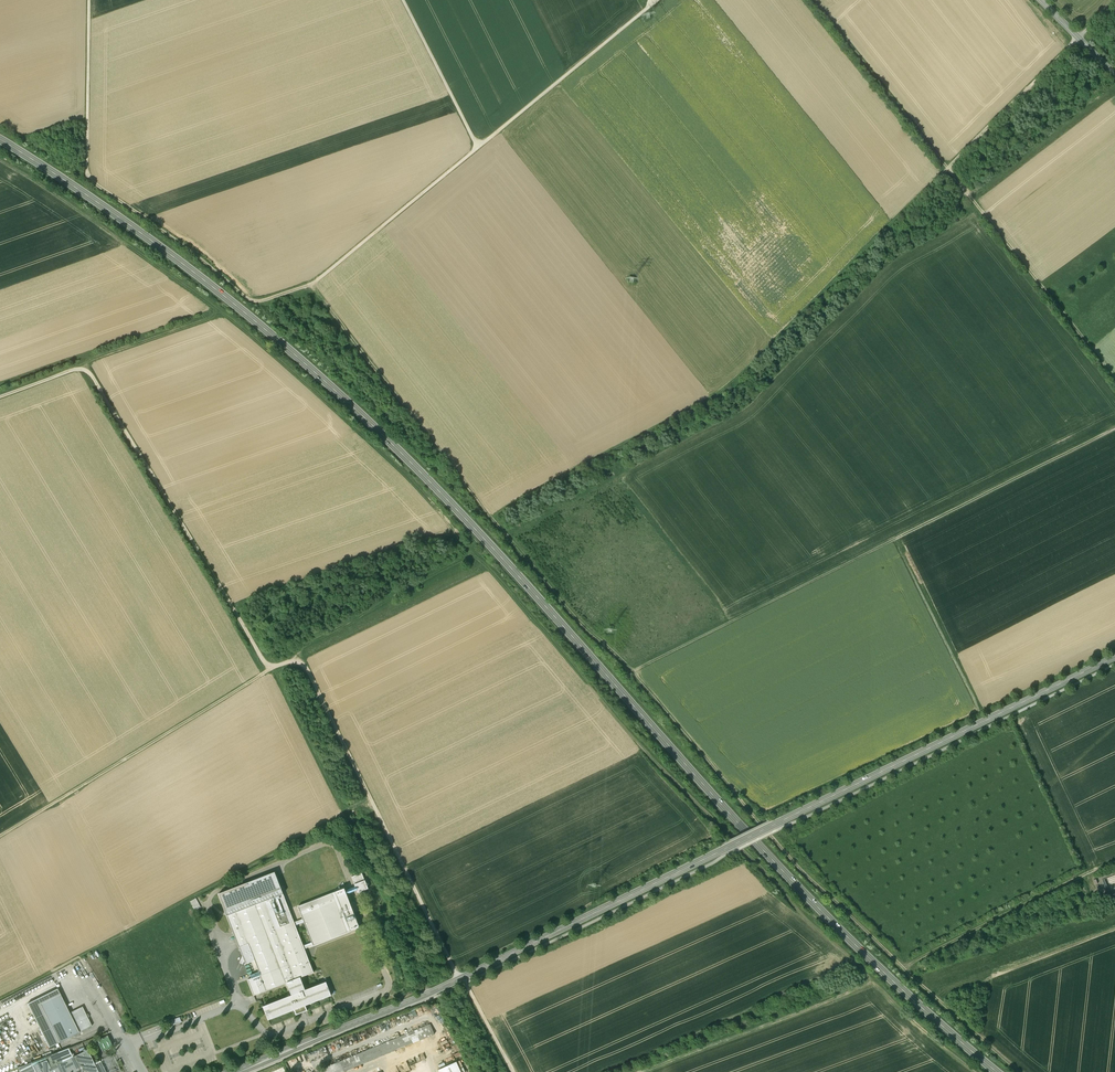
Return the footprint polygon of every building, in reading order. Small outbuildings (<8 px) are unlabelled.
[(330,853),(321,857),(330,881),(340,878),(330,853)] [(274,873),(218,894),(239,947),(248,944),(255,960),(259,972),(250,975),(251,978),(247,980),(253,996),(286,983),(299,978),(313,973),(304,949),(302,945),(294,926),(293,922),(274,873)] [(362,873),(351,877),(358,892),(368,888),(362,873)] [(344,889),(297,907),(302,919),(293,922),(294,926),(303,922),(311,942),(302,945),(304,949),(359,928),(344,889)] [(197,898),(191,901),(196,910),(202,907),(197,898)] [(355,902),(350,904),(353,912),(358,910),(355,902)] [(255,960),(248,944),(239,947),(242,957),(239,963),(243,965),(245,963),(245,964),(255,960)] [(291,996),(263,1007),(268,1020),(294,1010),(296,1015),(307,1011),(305,1006),(330,996),(325,983),(304,991),(299,978),(286,983),(291,996)] [(57,989),(27,1004),(49,1047),(91,1027),(81,1007),(69,1013),(57,989)] [(321,1069),(323,1071),(342,1071),(435,1034),(430,1023),(321,1069)] [(107,1036),(98,1041),(99,1043),(98,1043),(102,1051),(112,1046),(107,1036)] [(18,1067),(20,1071),(98,1071),(87,1050),(73,1057),(69,1048),(18,1067)] [(456,1061),(438,1069),(439,1071),(461,1071),(456,1061)]
